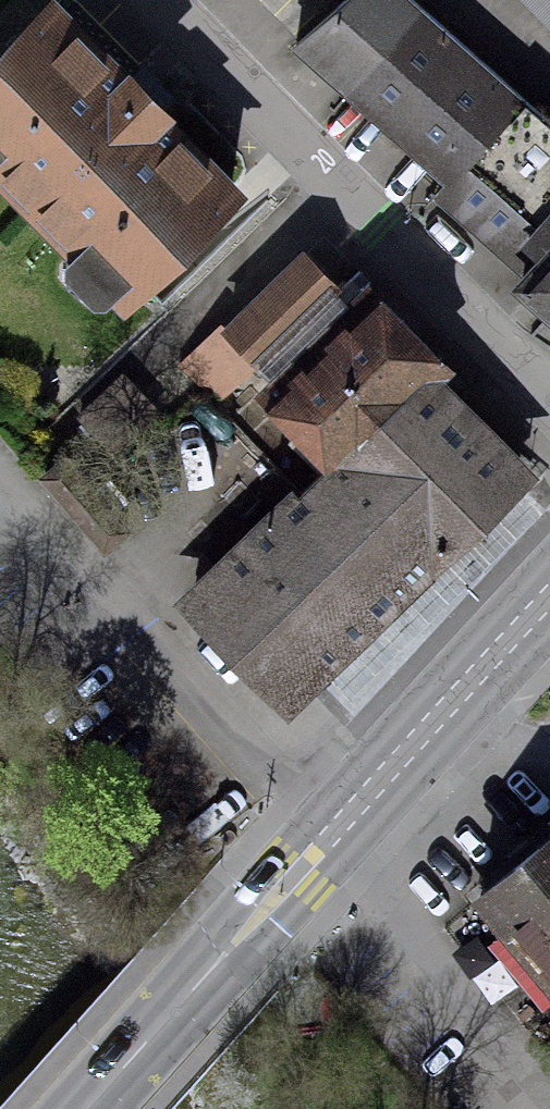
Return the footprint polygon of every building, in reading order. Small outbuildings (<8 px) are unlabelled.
[(252,191),(71,0),(54,0),(0,51),(0,167),(131,304),(252,191)] [(305,42),(448,178),(434,193),(531,273),(523,288),(549,311),(549,126),(404,0),(352,0),(305,42)] [(549,36),(549,0),(516,0),(549,36)] [(287,247),(178,349),(223,397),(255,366),(344,447),(442,354),(361,268),(332,295),(287,247)] [(442,354),(344,447),(182,601),(277,700),(405,578),(439,546),(456,530),(536,453),(442,354)] [(120,371),(79,417),(114,449),(156,404),(120,371)] [(467,889),(549,987),(549,819),(467,889)]
